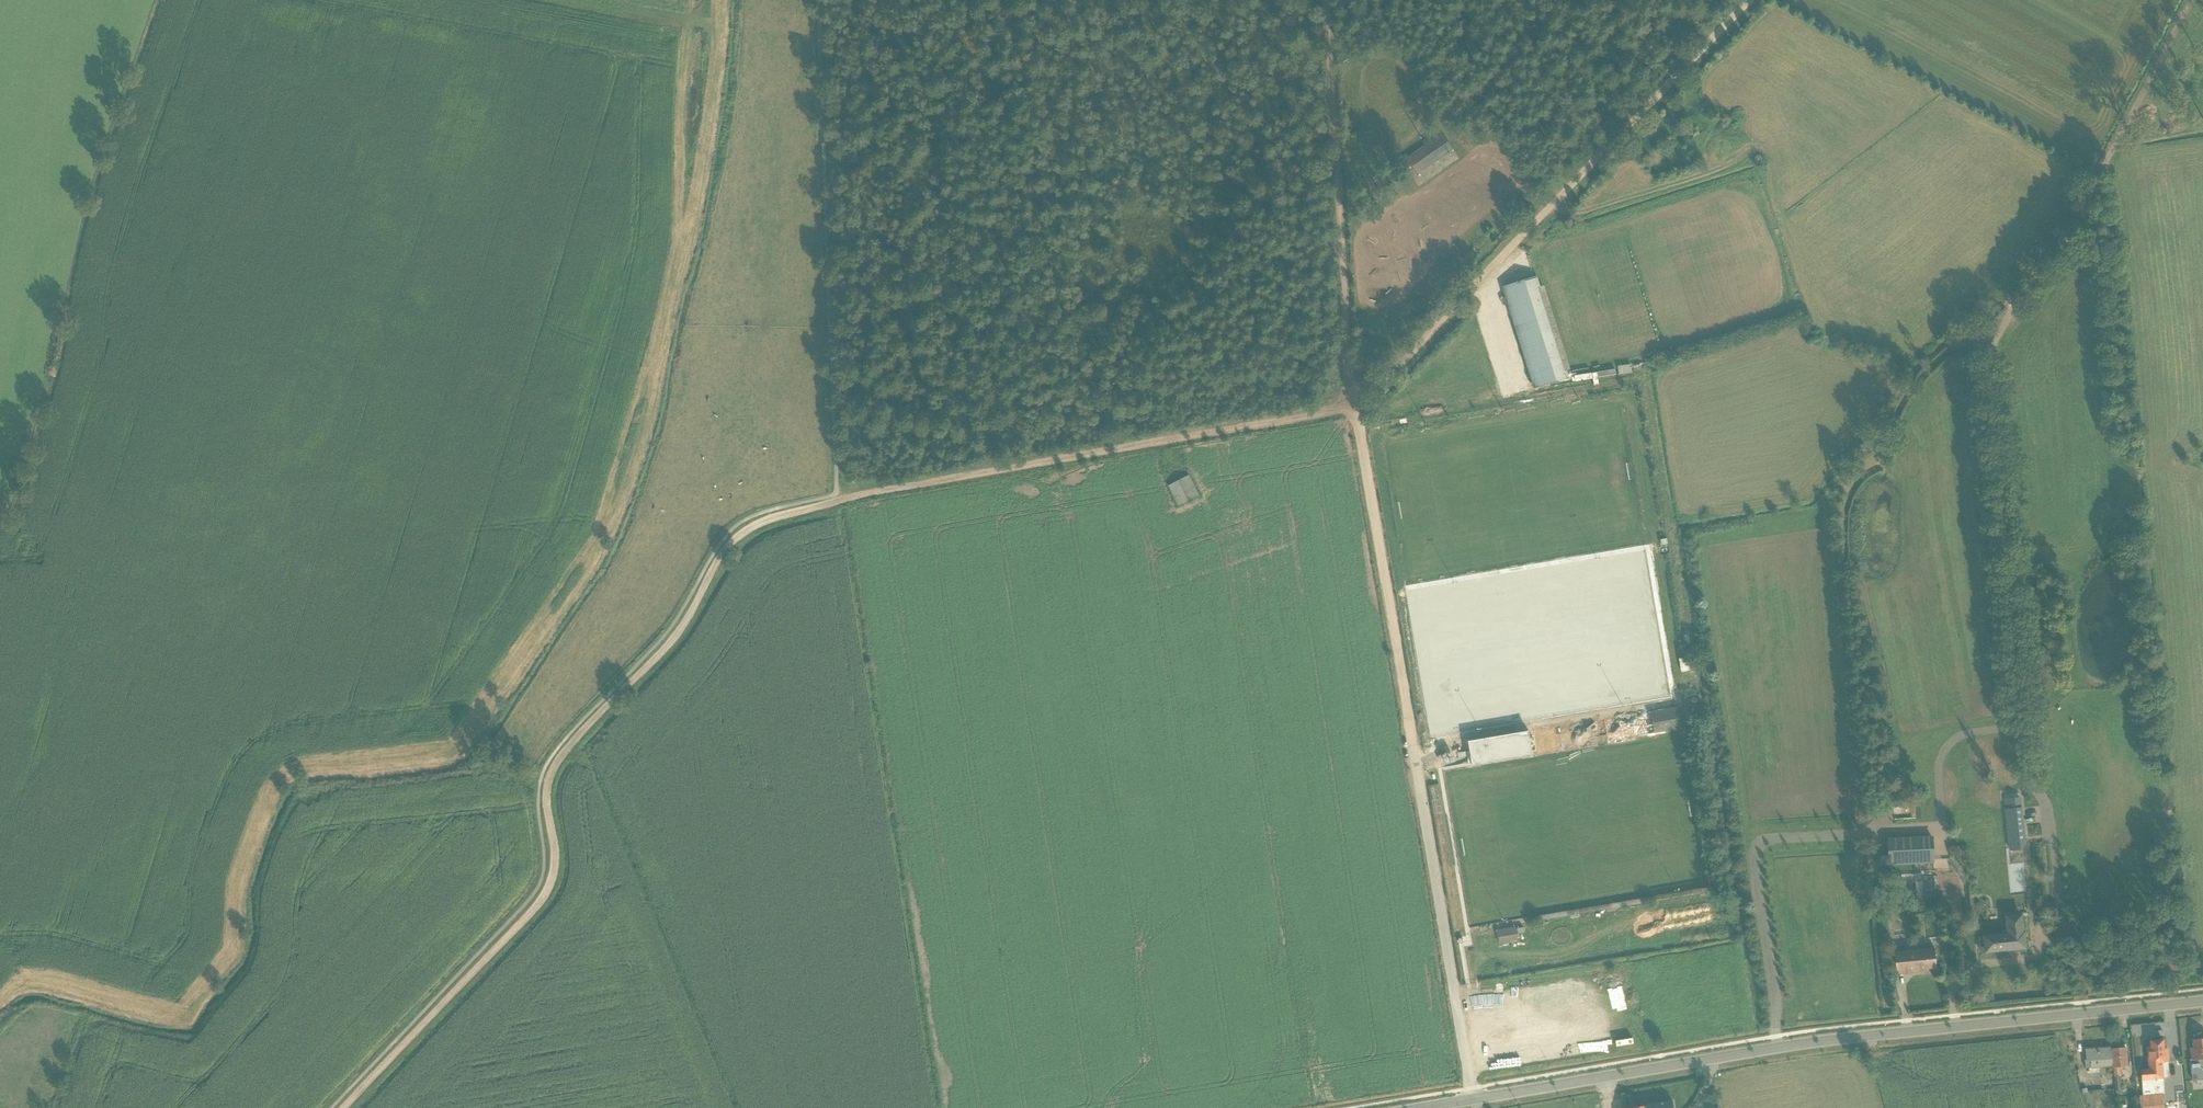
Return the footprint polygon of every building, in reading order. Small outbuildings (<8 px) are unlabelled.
[(1454,152),(1438,130),(1422,141),(1426,146),(1401,161),(1415,178),(1454,152)] [(1536,277),(1502,287),(1533,389),(1551,383),(1551,386),(1597,378),(1596,372),(1569,377),(1567,371),(1563,372),(1538,289),(1542,287),(1536,277)] [(1633,364),(1617,367),(1618,377),(1634,374),(1633,364)] [(1615,369),(1596,372),(1597,378),(1615,375),(1615,369)] [(1190,476),(1169,484),(1177,503),(1197,495),(1190,476)] [(1548,558),(1522,562),(1524,571),(1550,567),(1548,558)] [(1681,657),(1679,657),(1680,671),(1692,670),(1691,647),(1681,647),(1681,657)] [(1651,712),(1654,734),(1682,730),(1678,708),(1651,712)] [(1467,741),(1472,765),(1532,755),(1531,746),(1536,746),(1535,740),(1529,741),(1528,731),(1467,741)] [(1428,768),(1429,782),(1439,781),(1438,767),(1428,768)] [(2004,799),(2009,851),(2026,850),(2021,798),(2004,799)] [(1935,863),(1933,835),(1887,838),(1888,855),(1878,856),(1878,866),(1935,863)] [(1903,896),(1915,896),(1915,887),(1903,887),(1903,896)] [(1979,952),(2024,948),(2021,915),(2005,917),(2007,935),(1984,937),(1984,936),(1978,937),(1979,952)] [(1518,941),(1515,926),(1497,929),(1500,944),(1518,941)] [(1896,973),(1936,970),(1934,947),(1894,951),(1896,973)] [(2202,1079),(2202,1039),(2192,1040),(2193,1048),(2190,1048),(2191,1058),(2189,1058),(2192,1080),(2202,1079)] [(2148,1078),(2168,1077),(2166,1062),(2167,1061),(2166,1048),(2163,1049),(2162,1040),(2150,1041),(2150,1046),(2146,1047),(2148,1078)] [(2084,1060),(2084,1068),(2088,1068),(2089,1073),(2098,1072),(2098,1068),(2112,1067),(2110,1047),(2085,1049),(2086,1060),(2084,1060)] [(2119,1067),(2127,1066),(2125,1047),(2111,1048),(2116,1095),(2124,1094),(2124,1089),(2121,1089),(2119,1067)] [(2140,1107),(2162,1107),(2160,1093),(2139,1095),(2140,1107)]
